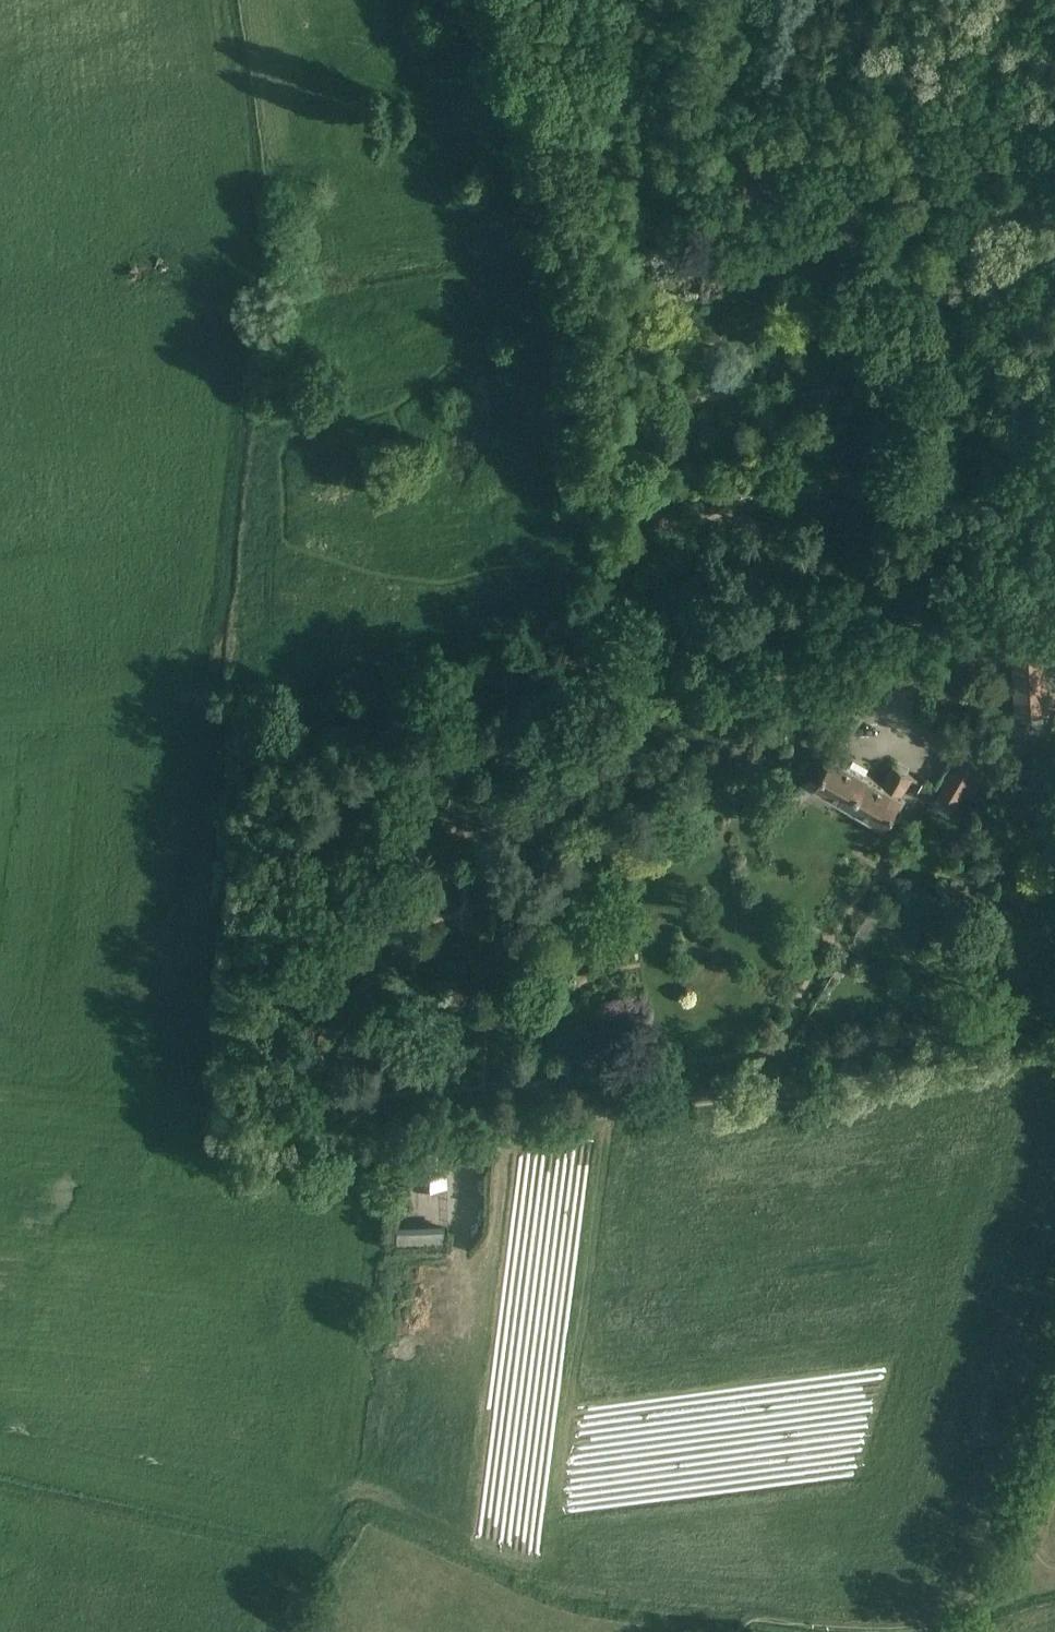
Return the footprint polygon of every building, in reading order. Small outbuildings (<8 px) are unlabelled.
[(1045,657),(1014,658),(1017,719),(1047,718),(1045,657)] [(923,784),(918,792),(934,801),(937,797),(955,808),(967,789),(974,793),(992,763),(967,747),(939,793),(923,784)] [(814,785),(884,826),(913,776),(893,764),(881,783),(832,755),(814,785)] [(444,1132),(413,1134),(416,1187),(447,1186),(444,1132)] [(414,1234),(460,1233),(460,1221),(414,1221),(414,1234)] [(339,1540),(345,1547),(364,1531),(357,1524),(339,1540)]
